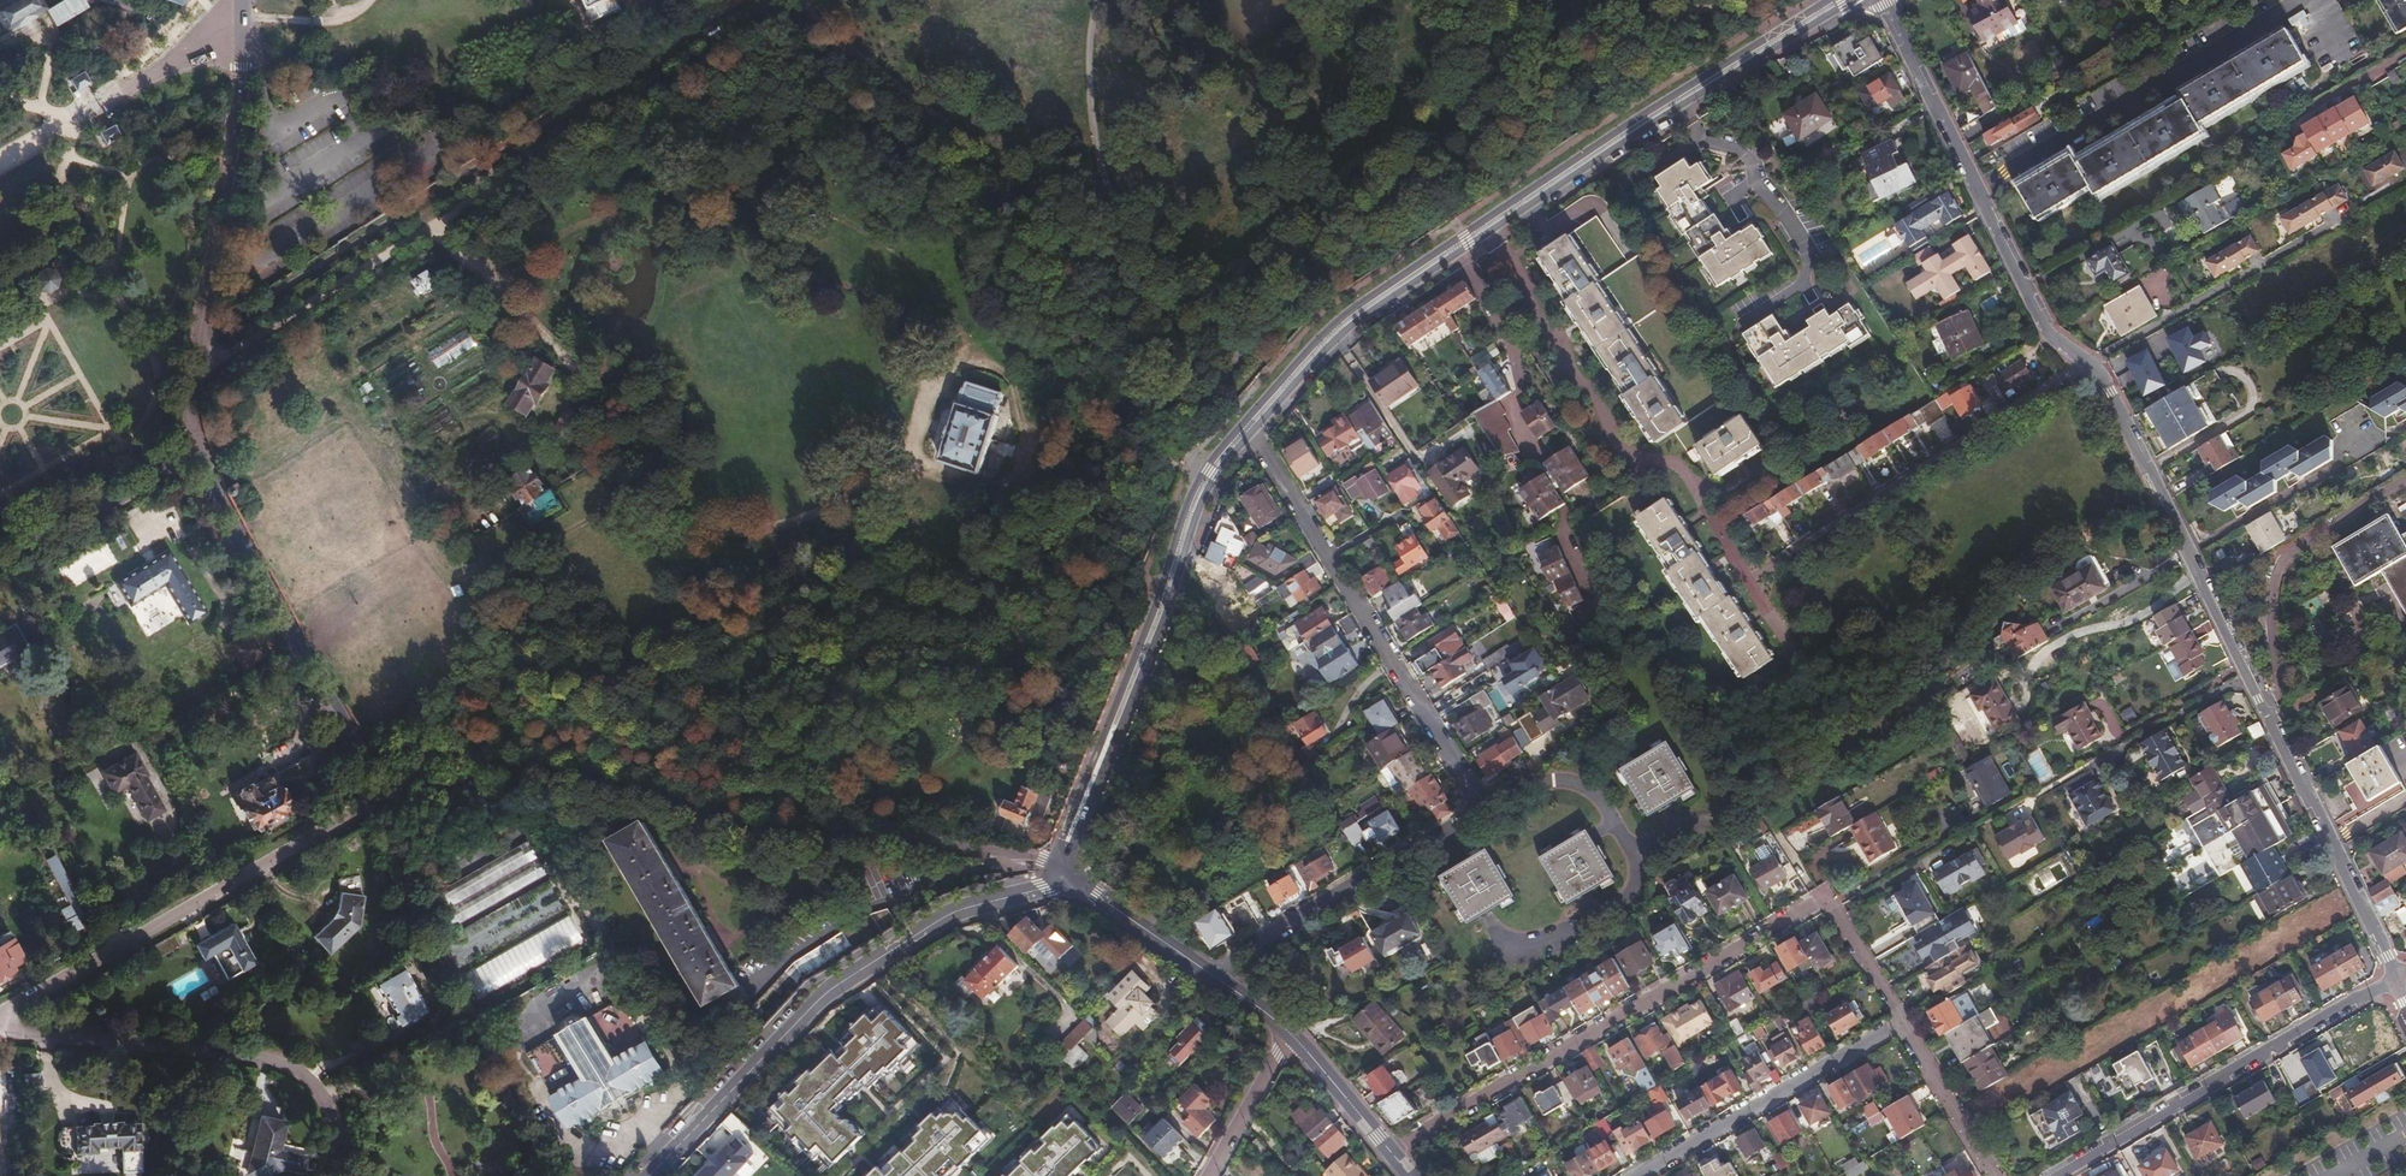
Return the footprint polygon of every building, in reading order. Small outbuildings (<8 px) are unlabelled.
[(0,7),(0,25),(4,32),(17,24),(19,26),(33,18),(32,15),(47,6),(44,0),(11,0),(0,7)] [(593,20),(620,10),(616,0),(587,0),(590,8),(588,9),(586,13),(588,18),(593,20)] [(1984,8),(1971,15),(1986,42),(2019,24),(2005,0),(1979,0),(1984,8)] [(2405,31),(2405,0),(2381,0),(2401,34),(2405,31)] [(2032,217),(2034,220),(2091,187),(2096,195),(2202,134),(2197,126),(2306,64),(2287,32),(2179,94),(2184,102),(2078,163),(2074,156),(2019,188),(2035,215),(2032,217)] [(1852,69),(1858,78),(1882,63),(1868,41),(1861,45),(1857,39),(1833,54),(1846,73),(1852,69)] [(1972,90),(1985,115),(1998,108),(1969,54),(1945,66),(1961,95),(1972,90)] [(2393,71),(2386,75),(2388,79),(2393,88),(2400,84),(2393,71)] [(1862,95),(1873,112),(1889,101),(1894,108),(1906,100),(1891,76),(1862,95)] [(95,94),(93,91),(88,84),(75,92),(81,102),(95,94)] [(1785,117),(1800,141),(1832,120),(1817,96),(1785,117)] [(2283,156),(2287,162),(2365,118),(2354,99),(2301,130),(2305,136),(2297,140),(2294,150),(2283,156)] [(2011,120),(1985,135),(1991,145),(2005,137),(2005,136),(2007,134),(2009,137),(2019,131),(2017,128),(2024,124),(2026,127),(2038,120),(2042,117),(2036,106),(2024,113),(2011,120)] [(108,117),(107,115),(93,123),(99,133),(113,125),(108,117)] [(2365,118),(2287,162),(2292,171),(2316,157),(2315,155),(2368,124),(2365,118)] [(1995,147),(2000,159),(2050,139),(2045,127),(1995,147)] [(1901,152),(1895,140),(1865,157),(1872,169),(1869,170),(1876,182),(1868,186),(1878,204),(1921,180),(1911,163),(1903,167),(1896,155),(1901,152)] [(2364,171),(2373,186),(2405,167),(2397,151),(2364,171)] [(1686,235),(1719,286),(1783,245),(1781,242),(1788,237),(1773,214),(1752,227),(1746,218),(1743,221),(1732,205),(1729,207),(1719,191),(1726,186),(1720,176),(1711,182),(1699,165),(1692,170),(1686,161),(1657,180),(1663,188),(1658,192),(1673,215),(1670,217),(1683,237),(1686,235)] [(2195,216),(2204,232),(2246,209),(2239,197),(2222,207),(2219,202),(2222,200),(2213,185),(2180,203),(2189,219),(2195,216)] [(2340,185),(2282,218),(2291,234),(2322,217),(2321,214),(2348,199),(2340,185)] [(1913,204),(1908,207),(1914,216),(1896,228),(1910,250),(1908,251),(1913,259),(1931,247),(1934,245),(1926,233),(1942,222),(1945,227),(1962,217),(1948,193),(1927,206),(1923,198),(1913,204)] [(1912,216),(1908,208),(1904,211),(1908,218),(1912,216)] [(1626,396),(1657,443),(1686,425),(1654,378),(1658,375),(1597,284),(1628,263),(1597,218),(1540,255),(1571,301),(1568,303),(1629,394),(1626,396)] [(1896,233),(1888,238),(1895,248),(1902,243),(1896,233)] [(1955,246),(1960,253),(1975,244),(1970,236),(1955,246)] [(2251,236),(2206,262),(2215,278),(2246,260),(2245,259),(2260,251),(2251,236)] [(1858,253),(1861,262),(1891,251),(1887,241),(1858,253)] [(1931,247),(1913,259),(1919,268),(1923,266),(1925,278),(1919,282),(1928,298),(1933,295),(1943,298),(1945,301),(1939,305),(1943,313),(1961,302),(1956,294),(1952,286),(1957,283),(1952,275),(1968,266),(1973,273),(1978,271),(1982,278),(1992,272),(1987,265),(1988,264),(1975,244),(1960,253),(1962,256),(1942,269),(1935,258),(1938,257),(1931,247)] [(2113,245),(2089,259),(2098,275),(2107,270),(2114,282),(2129,273),(2113,245)] [(1940,255),(1938,257),(1935,258),(1942,269),(1962,256),(1960,253),(1945,263),(1940,255)] [(47,267),(38,272),(35,281),(40,289),(49,292),(58,288),(61,279),(56,270),(47,267)] [(415,291),(419,297),(429,290),(430,292),(441,285),(431,268),(420,275),(421,276),(413,281),(418,289),(415,291)] [(1978,271),(1973,273),(1978,281),(1982,278),(1978,271)] [(1439,299),(1433,290),(1429,293),(1435,302),(1448,323),(1454,332),(1460,328),(1451,315),(1476,299),(1467,282),(1466,281),(1439,299)] [(1922,302),(1928,298),(1919,282),(1912,286),(1922,302)] [(1952,286),(1956,294),(1962,291),(1957,283),(1952,286)] [(2107,306),(2123,333),(2155,315),(2140,288),(2107,306)] [(1435,302),(1397,327),(1413,351),(1416,348),(1414,345),(1438,329),(1440,332),(1444,330),(1442,326),(1448,323),(1435,302)] [(1744,334),(1777,386),(1821,358),(1819,354),(1826,349),(1828,353),(1846,342),(1849,347),(1871,333),(1852,304),(1831,318),(1826,311),(1808,322),(1812,327),(1791,340),(1785,331),(1783,332),(1773,316),(1744,334)] [(1968,311),(1937,326),(1943,338),(1955,361),(1985,346),(1968,311)] [(1943,338),(1937,326),(1930,330),(1936,342),(1943,338)] [(2169,338),(2187,373),(2212,362),(2205,351),(2216,345),(2210,333),(2200,337),(2193,326),(2169,338)] [(428,352),(438,367),(477,342),(468,328),(428,352)] [(1463,329),(1455,334),(1470,358),(1478,353),(1463,329)] [(1477,368),(1480,372),(1493,364),(1492,360),(1501,354),(1495,345),(1472,360),(1477,368)] [(1419,351),(1414,354),(1419,361),(1424,357),(1419,351)] [(2154,351),(2131,360),(2144,395),(2167,386),(2154,351)] [(545,383),(553,369),(538,360),(521,385),(511,402),(526,412),(534,400),(538,402),(549,385),(545,383)] [(2004,373),(2012,386),(2031,374),(2023,361),(2004,373)] [(1371,380),(1388,406),(1419,385),(1403,362),(1382,375),(1381,373),(1371,380)] [(1497,400),(1498,400),(1511,391),(1493,364),(1480,372),(1486,382),(1479,386),(1487,397),(1493,393),(1497,400)] [(1997,407),(2005,402),(1996,385),(1999,383),(1994,374),(1982,382),(1987,390),(1997,407)] [(938,461),(977,475),(998,417),(997,417),(1005,395),(968,382),(960,404),(959,404),(938,461)] [(2185,384),(2146,406),(2170,447),(2209,424),(2185,384)] [(2383,420),(2400,410),(2405,414),(2405,389),(2404,390),(2396,385),(2368,401),(2368,411),(2383,420)] [(1951,392),(1935,401),(1940,409),(1952,401),(1962,417),(1979,407),(1968,389),(1954,397),(1951,392)] [(1500,455),(1514,451),(1521,449),(1508,429),(1512,427),(1504,414),(1506,413),(1498,400),(1497,400),(1474,415),(1500,455)] [(1542,401),(1526,411),(1543,437),(1559,427),(1542,401)] [(1935,401),(1885,432),(1892,444),(1926,423),(1929,427),(1945,417),(1940,409),(1935,401)] [(1372,402),(1347,417),(1351,423),(1356,432),(1367,450),(1393,434),(1372,402)] [(447,408),(411,430),(417,439),(453,417),(447,408)] [(1696,448),(1715,476),(1761,447),(1743,418),(1696,448)] [(1356,432),(1351,423),(1345,427),(1350,436),(1356,432)] [(1350,436),(1345,427),(1339,430),(1338,428),(1323,437),(1325,440),(1321,443),(1330,458),(1349,446),(1345,440),(1350,436)] [(1885,432),(1849,454),(1853,461),(1870,450),(1873,455),(1892,444),(1885,432)] [(2220,434),(2198,446),(2204,456),(2205,455),(2208,461),(2211,459),(2217,468),(2238,456),(2233,446),(2228,448),(2220,434)] [(2330,440),(2323,436),(2296,454),(2287,449),(2260,465),(2259,476),(2244,485),(2235,480),(2209,495),(2209,507),(2222,515),(2239,505),(2248,509),(2274,494),(2275,483),(2291,474),(2299,479),(2330,461),(2330,440)] [(1288,456),(1301,477),(1319,466),(1302,438),(1291,445),(1294,449),(1289,451),(1291,455),(1288,456)] [(1550,461),(1555,468),(1570,491),(1591,477),(1572,447),(1550,461)] [(1480,472),(1476,467),(1465,450),(1430,474),(1439,487),(1453,507),(1470,496),(1461,484),(1480,472)] [(1849,454),(1806,481),(1798,485),(1805,497),(1831,481),(1840,480),(1858,469),(1853,461),(1849,454)] [(1373,462),(1365,467),(1368,473),(1377,468),(1373,462)] [(553,478),(557,485),(568,478),(570,477),(581,470),(576,463),(553,478)] [(519,497),(524,505),(545,492),(540,484),(542,482),(536,472),(534,474),(529,465),(508,478),(513,487),(510,488),(516,498),(519,497)] [(1406,503),(1429,489),(1417,470),(1413,472),(1408,465),(1389,477),(1406,503)] [(1555,468),(1548,472),(1568,503),(1574,499),(1570,491),(1555,468)] [(568,478),(557,485),(561,490),(584,476),(581,470),(570,477),(568,478)] [(1347,483),(1356,499),(1366,493),(1370,499),(1377,494),(1379,498),(1388,492),(1376,472),(1360,481),(1358,476),(1347,483)] [(1568,503),(1548,472),(1522,488),(1542,519),(1568,503)] [(1317,485),(1321,492),(1336,483),(1332,476),(1317,485)] [(1805,497),(1798,485),(1773,501),(1781,512),(1785,518),(1792,514),(1788,508),(1805,497)] [(1242,499),(1260,528),(1280,515),(1263,486),(1242,499)] [(524,505),(520,508),(530,526),(563,506),(552,488),(545,492),(524,505)] [(1316,502),(1327,520),(1337,513),(1342,522),(1354,515),(1348,506),(1338,489),(1316,502)] [(1228,515),(1229,517),(1238,512),(1226,492),(1221,501),(1220,503),(1228,515)] [(1448,541),(1460,534),(1450,520),(1434,495),(1433,495),(1427,499),(1431,505),(1424,510),(1427,514),(1423,516),(1433,531),(1439,527),(1448,541)] [(1705,614),(1748,677),(1776,659),(1733,596),(1731,598),(1701,553),(1704,551),(1668,499),(1646,513),(1643,509),(1638,511),(1641,516),(1639,518),(1675,570),(1672,572),(1702,616),(1705,614)] [(1781,512),(1773,501),(1747,517),(1754,528),(1781,512)] [(476,519),(483,531),(504,518),(497,506),(476,519)] [(2267,513),(2244,526),(2261,555),(2283,542),(2267,513)] [(2400,537),(2388,517),(2386,518),(2384,513),(2379,516),(2382,520),(2332,549),(2353,586),(2379,571),(2405,617),(2405,534),(2400,537)] [(1245,542),(1243,539),(1229,517),(1228,515),(1224,523),(1221,522),(1216,534),(1222,536),(1219,545),(1230,550),(1240,553),(1245,542)] [(1417,535),(1419,534),(1409,516),(1398,522),(1409,540),(1417,535)] [(1788,547),(1798,540),(1785,520),(1775,527),(1788,547)] [(1248,547),(1258,541),(1253,533),(1243,539),(1245,542),(1248,547)] [(1382,543),(1377,534),(1358,546),(1364,554),(1382,543)] [(1430,557),(1417,535),(1409,540),(1404,543),(1406,546),(1403,548),(1408,556),(1398,563),(1404,572),(1430,557)] [(1251,556),(1277,573),(1285,560),(1259,543),(1251,556)] [(1208,560),(1213,562),(1223,566),(1229,553),(1230,550),(1219,545),(1215,552),(1211,551),(1208,560)] [(1384,559),(1390,555),(1385,547),(1379,550),(1384,559)] [(1302,573),(1318,563),(1310,551),(1294,561),(1302,573)] [(1555,551),(1545,557),(1550,565),(1545,567),(1544,576),(1554,589),(1558,586),(1575,611),(1588,603),(1555,551)] [(166,585),(190,624),(207,614),(169,552),(117,583),(131,606),(166,585)] [(1225,577),(1229,569),(1223,566),(1213,562),(1210,571),(1225,577)] [(1324,573),(1318,563),(1302,573),(1277,588),(1283,598),(1289,607),(1299,601),(1307,596),(1320,588),(1317,583),(1313,586),(1310,581),(1324,573)] [(1365,578),(1376,597),(1379,595),(1399,583),(1388,565),(1365,578)] [(2050,591),(2062,613),(2107,587),(2101,576),(2095,579),(2089,569),(2050,591)] [(1197,579),(1206,594),(1215,588),(1206,574),(1197,579)] [(1254,588),(1266,581),(1262,578),(1252,585),(1254,588)] [(1255,602),(1277,588),(1266,581),(1254,588),(1248,592),(1252,598),(1255,602)] [(1385,615),(1390,624),(1395,622),(1418,608),(1424,604),(1418,594),(1412,598),(1402,581),(1399,583),(1379,595),(1385,605),(1389,612),(1385,615)] [(1486,594),(1490,600),(1492,599),(1500,594),(1495,588),(1486,594)] [(1500,594),(1492,599),(1509,625),(1517,620),(1500,594)] [(1299,601),(1303,608),(1311,603),(1307,596),(1299,601)] [(2178,603),(2157,615),(2164,626),(2159,629),(2167,643),(2170,642),(2189,631),(2180,617),(2185,615),(2178,603)] [(1381,608),(1385,615),(1389,612),(1385,605),(1381,608)] [(1418,608),(1395,622),(1408,642),(1435,626),(1428,613),(1423,616),(1418,608)] [(1299,644),(1328,627),(1318,611),(1287,630),(1287,633),(1289,638),(1282,642),(1288,651),(1289,651),(1299,644)] [(1288,617),(1291,622),(1301,616),(1297,611),(1291,615),(1288,617)] [(1338,621),(1346,636),(1358,629),(1349,614),(1338,621)] [(2003,643),(2013,660),(2018,658),(2045,642),(2035,625),(2023,631),(2020,627),(2002,623),(1999,635),(1996,637),(2000,645),(2003,643)] [(25,646),(12,624),(0,631),(0,660),(25,646)] [(1339,637),(1332,625),(1328,627),(1299,644),(1303,651),(1303,653),(1303,655),(1303,657),(1303,658),(1304,660),(1304,661),(1305,662),(1305,663),(1307,665),(1308,667),(1310,669),(1312,670),(1313,671),(1315,673),(1318,674),(1320,675),(1322,676),(1323,677),(1323,678),(1325,680),(1328,683),(1355,668),(1345,651),(1344,652),(1336,638),(1339,637)] [(2193,629),(2189,631),(2170,642),(2183,664),(2181,665),(2186,675),(2208,663),(2202,653),(2206,651),(2193,629)] [(1285,631),(1278,636),(1282,642),(1289,638),(1287,633),(1285,631)] [(1412,670),(1418,680),(1430,672),(1456,657),(1466,650),(1454,631),(1428,646),(1432,654),(1410,667),(1412,670)] [(1238,648),(1252,673),(1262,667),(1248,641),(1239,647),(1238,648)] [(1483,664),(1488,672),(1491,671),(1507,661),(1515,656),(1510,648),(1483,664)] [(1474,660),(1468,650),(1466,650),(1456,657),(1430,672),(1441,690),(1466,676),(1462,668),(1470,663),(1474,660)] [(1507,661),(1491,671),(1499,685),(1506,681),(1514,694),(1525,687),(1523,685),(1540,675),(1539,673),(1545,669),(1536,655),(1530,659),(1529,657),(1514,666),(1511,668),(1507,661)] [(1590,703),(1576,679),(1551,694),(1551,695),(1543,700),(1549,710),(1534,719),(1543,734),(1559,725),(1556,721),(1566,715),(1567,716),(1590,703)] [(1973,693),(1975,697),(2000,684),(1997,679),(1973,693)] [(1960,690),(1959,688),(1962,687),(1959,682),(1947,689),(1951,695),(1960,690)] [(2000,684),(1975,697),(1981,708),(1985,706),(1999,730),(2019,719),(2000,684)] [(2347,687),(2317,705),(2330,729),(2361,711),(2347,687)] [(1485,692),(1471,701),(1476,709),(1462,718),(1464,721),(1458,724),(1469,742),(1489,730),(1486,724),(1490,722),(1484,711),(1494,706),(1485,692)] [(2228,707),(2221,695),(2199,707),(2209,725),(2207,726),(2217,743),(2240,730),(2236,721),(2238,720),(2230,706),(2228,707)] [(1367,712),(1381,734),(1399,723),(1386,701),(1367,712)] [(2066,728),(2079,749),(2101,737),(2081,703),(2052,720),(2060,732),(2066,728)] [(2132,707),(2124,712),(2129,721),(2138,717),(2132,707)] [(2209,725),(2199,707),(2197,709),(2207,726),(2209,725)] [(1308,744),(1326,733),(1319,721),(1317,718),(1314,720),(1311,716),(1310,716),(1297,724),(1308,744)] [(1283,724),(1289,733),(1294,730),(1292,726),(1294,724),(1291,719),(1283,724)] [(2360,720),(2340,732),(2356,760),(2376,748),(2360,720)] [(2265,734),(2259,722),(2249,728),(2255,739),(2265,734)] [(1513,738),(1514,739),(1521,751),(1535,743),(1524,724),(1510,733),(1513,738)] [(1955,728),(1949,731),(1950,733),(1965,759),(1971,756),(1955,728)] [(2164,728),(2139,742),(2146,754),(2146,758),(2149,764),(2153,765),(2160,778),(2185,764),(2164,728)] [(1370,743),(1384,766),(1407,752),(1392,729),(1370,743)] [(1508,729),(1503,732),(1508,741),(1513,738),(1510,733),(1508,729)] [(1509,760),(1522,752),(1521,751),(1514,739),(1501,747),(1499,744),(1481,755),(1484,760),(1480,762),(1489,776),(1511,763),(1509,760)] [(1622,769),(1649,815),(1698,786),(1671,740),(1622,769)] [(1298,749),(1306,761),(1320,753),(1315,744),(1308,749),(1305,744),(1298,749)] [(2380,746),(2376,748),(2356,760),(2332,774),(2365,831),(2405,808),(2405,792),(2380,746)] [(2028,755),(2040,784),(2053,779),(2041,750),(2028,755)] [(1411,752),(1389,765),(1405,791),(1410,788),(1427,777),(1411,752)] [(127,785),(146,818),(162,809),(142,775),(145,774),(134,754),(102,772),(113,792),(127,785)] [(1967,768),(1981,793),(1988,805),(2009,792),(1987,756),(1967,768)] [(2228,794),(2211,765),(2200,771),(2192,776),(2209,805),(2228,794)] [(2097,779),(2092,769),(2066,784),(2071,793),(2070,794),(2088,826),(2116,809),(2098,778),(2097,779)] [(942,771),(927,782),(938,797),(953,786),(942,771)] [(2269,771),(2228,794),(2232,801),(2273,778),(2269,771)] [(351,779),(359,793),(371,786),(362,772),(351,779)] [(1427,777),(1410,788),(1426,815),(1431,812),(1437,822),(1453,813),(1447,802),(1442,795),(1445,793),(1433,773),(1427,777)] [(259,827),(266,839),(279,831),(295,822),(288,810),(289,809),(277,788),(276,789),(269,777),(240,793),(247,805),(245,807),(256,828),(259,827)] [(1000,810),(1027,821),(1033,809),(1044,813),(1052,794),(1041,790),(1042,788),(1014,777),(1000,810)] [(2232,801),(2228,794),(2209,805),(2212,812),(2221,807),(2234,830),(2240,828),(2274,807),(2280,804),(2286,801),(2273,778),(2232,801)] [(1394,798),(1399,795),(1396,790),(1387,796),(1391,801),(1394,798)] [(1988,805),(1981,793),(1976,797),(1983,808),(1988,805)] [(1841,795),(1818,808),(1833,834),(1849,826),(1856,821),(1841,795)] [(1363,809),(1367,816),(1370,814),(1381,807),(1377,801),(1363,809)] [(2297,833),(2280,804),(2274,807),(2291,836),(2297,833)] [(1384,812),(1381,807),(1370,814),(1373,818),(1371,820),(1381,837),(1398,826),(1387,810),(1384,812)] [(2274,807),(2240,828),(2256,856),(2271,848),(2291,836),(2274,807)] [(1856,821),(1849,826),(1858,842),(1860,841),(1872,861),(1895,847),(1874,811),(1856,821)] [(2010,862),(2021,856),(2022,857),(2034,850),(2034,849),(2047,841),(2035,820),(2026,826),(2024,824),(1997,839),(2010,862)] [(613,840),(704,1005),(736,987),(645,822),(613,840)] [(1358,822),(1344,830),(1351,841),(1364,832),(1358,822)] [(1541,858),(1569,904),(1616,876),(1588,830),(1541,858)] [(1790,862),(1772,830),(1752,842),(1763,861),(1752,868),(1764,889),(1788,875),(1783,866),(1790,862)] [(2386,880),(2399,873),(2395,867),(2405,861),(2405,840),(2402,832),(2369,851),(2386,880)] [(520,842),(432,891),(451,925),(539,876),(520,842)] [(1947,895),(1964,885),(1962,882),(1971,877),(1973,880),(1987,873),(1982,864),(1987,861),(1978,846),(1934,870),(1947,895)] [(1336,871),(1322,848),(1294,865),(1302,880),(1311,876),(1317,886),(1327,880),(1325,877),(1336,871)] [(2271,848),(2256,856),(2242,864),(2259,893),(2288,876),(2271,848)] [(1441,878),(1470,924),(1516,895),(1488,849),(1441,878)] [(2189,868),(2173,877),(2181,893),(2214,876),(2200,851),(2184,859),(2189,868)] [(43,861),(59,889),(68,883),(52,856),(43,861)] [(214,871),(217,869),(219,868),(216,862),(213,863),(211,865),(214,871)] [(1001,871),(984,874),(986,883),(1003,879),(1001,871)] [(2303,899),(2290,875),(2288,876),(2259,893),(2258,893),(2272,917),(2303,899)] [(364,897),(361,876),(339,879),(341,894),(339,908),(334,919),(315,937),(330,954),(360,926),(364,897)] [(1269,888),(1279,905),(1299,893),(1290,876),(1269,888)] [(1319,889),(1317,886),(1311,876),(1302,880),(1311,894),(1319,889)] [(1735,876),(1710,890),(1708,892),(1708,893),(1720,913),(1748,897),(1735,876)] [(1708,886),(1703,878),(1695,883),(1700,890),(1708,886)] [(2386,880),(2367,890),(2375,904),(2393,894),(2386,880)] [(1914,925),(1918,933),(1919,933),(1940,920),(1918,881),(1896,894),(1903,907),(1900,909),(1907,921),(1917,916),(1920,921),(1913,925),(1914,925)] [(59,889),(63,897),(69,894),(73,892),(68,883),(59,889)] [(1689,922),(1690,924),(1698,919),(1696,917),(1698,916),(1697,915),(1699,914),(1697,911),(1705,907),(1703,904),(1705,902),(1698,892),(1697,894),(1692,886),(1672,898),(1685,922),(1686,922),(1687,923),(1689,922)] [(1708,886),(1700,890),(1703,896),(1708,893),(1708,892),(1710,890),(1708,886)] [(1259,909),(1249,892),(1198,922),(1214,950),(1235,937),(1222,915),(1232,909),(1234,912),(1247,904),(1261,926),(1267,921),(1259,909)] [(2267,920),(2272,917),(2258,893),(2254,896),(2267,920)] [(70,909),(75,918),(81,915),(69,894),(63,897),(70,909)] [(1903,907),(1896,894),(1892,896),(1900,909),(1903,907)] [(1373,932),(1387,956),(1422,936),(1420,932),(1423,931),(1411,911),(1409,913),(1406,908),(1394,915),(1397,920),(1390,924),(1389,923),(1373,932)] [(1962,908),(1948,916),(1940,920),(1919,933),(1923,938),(1916,942),(1924,955),(1937,947),(1943,958),(1964,945),(1979,937),(1962,908)] [(62,914),(68,924),(76,919),(75,918),(70,909),(62,914)] [(1910,927),(1914,925),(1913,925),(1920,921),(1917,916),(1907,921),(1910,927)] [(743,1015),(760,1032),(808,982),(892,929),(884,917),(866,921),(789,965),(743,1015)] [(77,940),(85,935),(76,919),(68,924),(77,940)] [(190,928),(199,942),(212,934),(202,919),(190,928)] [(1010,936),(1028,954),(1046,937),(1029,919),(1010,936)] [(474,995),(583,944),(572,920),(462,971),(474,995)] [(1693,949),(1677,921),(1651,936),(1664,958),(1675,952),(1680,949),(1683,954),(1693,949)] [(212,953),(227,980),(254,964),(231,926),(196,946),(203,958),(212,953)] [(10,971),(8,967),(21,960),(4,931),(0,934),(0,977),(10,971)] [(1818,933),(1802,942),(1817,969),(1833,960),(1818,933)] [(1341,948),(1354,970),(1377,956),(1364,935),(1341,948)] [(1629,950),(1620,955),(1632,976),(1654,963),(1638,935),(1625,942),(1629,950)] [(1779,948),(1791,969),(1808,959),(1796,939),(1779,948)] [(1615,947),(1620,955),(1629,950),(1625,942),(1615,947)] [(2353,944),(2333,955),(2345,977),(2364,966),(2353,944)] [(1975,965),(1964,945),(1943,958),(1924,968),(1930,978),(1929,982),(1933,988),(1937,989),(1940,987),(1945,995),(1962,985),(1958,977),(1975,965)] [(975,992),(984,1001),(1019,968),(1000,948),(977,969),(977,971),(966,980),(964,977),(955,987),(967,999),(975,992)] [(1680,949),(1675,952),(1678,957),(1683,954),(1680,949)] [(1620,955),(1615,958),(1627,978),(1632,976),(1620,955)] [(2345,977),(2333,955),(2313,967),(2325,988),(2345,977)] [(1627,978),(1615,958),(1598,968),(1614,995),(1631,985),(1627,978)] [(1787,978),(1778,963),(1764,971),(1761,967),(1752,973),(1763,992),(1787,978)] [(390,1014),(398,1029),(429,1012),(404,965),(373,982),(380,997),(384,994),(394,1012),(390,1014)] [(1614,995),(1598,968),(1582,977),(1598,1005),(1614,995)] [(1745,976),(1741,970),(1727,978),(1731,985),(1745,976)] [(1731,985),(1727,978),(1716,985),(1731,1011),(1756,996),(1745,976),(1731,985)] [(2288,976),(2270,986),(2284,1011),(2302,1000),(2288,976)] [(1598,1005),(1582,977),(1566,986),(1567,989),(1576,1004),(1582,1014),(1598,1005)] [(1108,1023),(1123,1036),(1145,1013),(1136,1005),(1141,999),(1124,983),(1111,998),(1122,1009),(1108,1023)] [(1981,1002),(1992,994),(1983,983),(1972,991),(1981,1002)] [(2284,1011),(2270,986),(2252,997),(2265,1021),(2284,1011)] [(1576,1004),(1567,989),(1542,1004),(1553,1021),(1562,1016),(1561,1013),(1576,1004)] [(1929,1011),(1942,1035),(1946,1033),(1963,1023),(1973,1017),(1979,1014),(1965,990),(1950,999),(1929,1011)] [(1811,996),(1801,1002),(1809,1017),(1820,1010),(1811,996)] [(1681,1008),(1661,1019),(1675,1043),(1677,1046),(1686,1041),(1685,1038),(1714,1021),(1701,999),(1682,1010),(1681,1008)] [(1841,1032),(1842,1034),(1849,1030),(1847,1028),(1862,1020),(1861,1018),(1864,1016),(1859,1009),(1856,1010),(1852,1002),(1828,1015),(1839,1033),(1841,1032)] [(797,1137),(828,1168),(861,1136),(846,1119),(843,1122),(832,1111),(846,1096),(849,1100),(864,1085),(867,1088),(879,1076),(881,1078),(918,1044),(878,1003),(867,1015),(866,1014),(848,1033),(822,1057),(826,1060),(813,1074),(809,1071),(797,1083),(800,1086),(792,1095),(789,1092),(768,1114),(772,1118),(775,1115),(789,1129),(785,1132),(793,1140),(797,1137)] [(1766,1014),(1770,1020),(1775,1017),(1780,1014),(1786,1011),(1788,1010),(1784,1003),(1766,1014)] [(1473,1011),(1478,1018),(1490,1011),(1485,1004),(1473,1011)] [(1514,1017),(1518,1024),(1520,1028),(1522,1026),(1532,1043),(1553,1031),(1544,1015),(1541,1017),(1534,1005),(1514,1017)] [(2223,1018),(2205,1028),(2218,1051),(2243,1036),(2226,1005),(2218,1010),(2223,1018)] [(1973,1017),(1946,1033),(1962,1062),(1964,1061),(1991,1045),(1983,1030),(1999,1021),(1991,1007),(1979,1014),(1973,1017)] [(1363,1028),(1384,1054),(1405,1037),(1385,1011),(1363,1028)] [(1780,1014),(1787,1026),(1793,1022),(1786,1011),(1780,1014)] [(1780,1014),(1775,1017),(1782,1029),(1787,1026),(1780,1014)] [(1053,1050),(1063,1060),(1067,1057),(1079,1044),(1085,1037),(1094,1028),(1081,1015),(1068,1027),(1072,1031),(1053,1050)] [(1180,1038),(1195,1052),(1210,1036),(1203,1029),(1208,1024),(1200,1016),(1180,1038)] [(563,1033),(563,1034),(561,1035),(585,1080),(553,1097),(571,1129),(667,1074),(650,1044),(617,1061),(593,1017),(590,1019),(587,1018),(584,1017),(581,1017),(578,1017),(575,1017),(573,1018),(570,1020),(568,1022),(566,1024),(565,1027),(564,1030),(563,1033)] [(1809,1054),(1825,1044),(1809,1017),(1800,1023),(1804,1032),(1799,1035),(1809,1054)] [(1728,1024),(1737,1039),(1746,1034),(1737,1019),(1728,1024)] [(1522,1050),(1526,1057),(1535,1053),(1530,1045),(1520,1028),(1518,1024),(1492,1039),(1504,1060),(1522,1050)] [(1676,1069),(1687,1063),(1677,1046),(1675,1043),(1670,1046),(1658,1026),(1637,1038),(1648,1058),(1664,1049),(1676,1069)] [(2218,1051),(2205,1028),(2187,1038),(2182,1030),(2174,1034),(2192,1065),(2218,1051)] [(1489,1064),(1491,1068),(1502,1061),(1486,1035),(1479,1039),(1483,1046),(1468,1055),(1475,1066),(1480,1062),(1483,1067),(1489,1064)] [(1647,1066),(1630,1038),(1610,1049),(1621,1068),(1626,1077),(1633,1073),(1647,1066)] [(1772,1047),(1782,1066),(1798,1057),(1787,1038),(1772,1047)] [(1079,1044),(1067,1057),(1069,1059),(1065,1062),(1073,1070),(1089,1054),(1079,1044)] [(1991,1045),(1964,1061),(1981,1090),(2007,1076),(2008,1075),(1991,1045)] [(1593,1046),(1582,1052),(1592,1069),(1603,1062),(1593,1046)] [(2301,1060),(2317,1089),(2336,1078),(2319,1049),(2301,1060)] [(1748,1082),(1755,1093),(1761,1088),(1758,1082),(1769,1076),(1766,1072),(1770,1069),(1759,1050),(1743,1059),(1754,1078),(1748,1081),(1748,1082)] [(2121,1085),(2128,1098),(2140,1091),(2136,1084),(2144,1080),(2145,1083),(2155,1078),(2139,1050),(2114,1064),(2118,1073),(2111,1077),(2117,1087),(2121,1085)] [(822,1057),(809,1071),(813,1074),(826,1060),(822,1057)] [(1700,1061),(1689,1067),(1693,1074),(1704,1068),(1700,1061)] [(2360,1084),(2356,1076),(2342,1084),(2346,1092),(2343,1094),(2351,1109),(2371,1098),(2376,1106),(2389,1098),(2385,1090),(2405,1079),(2397,1063),(2371,1078),(2360,1084)] [(2098,1064),(2083,1072),(2089,1083),(2104,1074),(2098,1064)] [(1859,1102),(1881,1089),(1872,1074),(1867,1065),(1845,1077),(1859,1102)] [(1587,1066),(1567,1077),(1582,1102),(1602,1091),(1587,1066)] [(1378,1090),(1364,1099),(1372,1108),(1381,1103),(1386,1101),(1382,1096),(1405,1080),(1407,1076),(1405,1073),(1400,1072),(1391,1078),(1384,1068),(1368,1079),(1378,1090)] [(1872,1074),(1881,1089),(1888,1085),(1879,1069),(1872,1074)] [(1715,1103),(1717,1107),(1720,1105),(1718,1102),(1734,1092),(1736,1096),(1739,1094),(1738,1091),(1741,1089),(1731,1072),(1703,1088),(1713,1105),(1715,1103)] [(25,1073),(25,1090),(43,1089),(43,1073),(25,1073)] [(1645,1079),(1651,1089),(1658,1085),(1652,1074),(1645,1079)] [(1855,1100),(1843,1078),(1828,1086),(1833,1093),(1830,1095),(1834,1101),(1836,1100),(1841,1107),(1855,1100)] [(1574,1098),(1563,1079),(1544,1091),(1540,1089),(1538,1091),(1538,1094),(1535,1096),(1546,1115),(1574,1098)] [(2233,1099),(2245,1119),(2274,1102),(2263,1082),(2233,1099)] [(797,1083),(789,1092),(792,1095),(800,1086),(797,1083)] [(1185,1123),(1200,1138),(1218,1121),(1207,1110),(1215,1101),(1198,1084),(1180,1102),(1193,1115),(1185,1123)] [(1658,1085),(1651,1089),(1659,1103),(1668,1098),(1660,1084),(1658,1085)] [(2346,1092),(2342,1084),(2328,1092),(2332,1100),(2343,1094),(2346,1092)] [(1688,1118),(1711,1105),(1701,1087),(1677,1101),(1688,1118)] [(1419,1111),(1403,1091),(1386,1101),(1381,1103),(1383,1107),(1381,1108),(1393,1123),(1395,1122),(1397,1123),(1419,1111)] [(2054,1134),(2060,1142),(2081,1130),(2071,1113),(2080,1108),(2071,1092),(2029,1117),(2036,1129),(2037,1128),(2044,1140),(2054,1134)] [(1800,1104),(1811,1124),(1830,1113),(1819,1093),(1800,1104)] [(1115,1108),(1130,1123),(1143,1110),(1127,1095),(1115,1108)] [(1885,1108),(1902,1137),(1919,1127),(1924,1123),(1908,1095),(1885,1108)] [(955,1164),(959,1167),(978,1147),(975,1144),(985,1134),(949,1097),(919,1126),(922,1129),(889,1163),(886,1159),(868,1175),(943,1175),(955,1164)] [(1506,1133),(1510,1140),(1522,1132),(1518,1126),(1534,1117),(1523,1098),(1507,1107),(1511,1113),(1499,1121),(1506,1133)] [(1860,1108),(1867,1119),(1869,1118),(1878,1112),(1880,1112),(1873,1101),(1860,1108)] [(1320,1139),(1335,1126),(1324,1113),(1321,1115),(1315,1108),(1311,1113),(1304,1106),(1297,1113),(1320,1139)] [(1770,1133),(1778,1146),(1802,1133),(1789,1110),(1771,1120),(1777,1129),(1770,1133)] [(1018,1159),(1001,1175),(1067,1175),(1086,1157),(1087,1159),(1101,1145),(1066,1111),(1040,1138),(1041,1139),(1020,1160),(1018,1159)] [(1647,1123),(1655,1137),(1675,1126),(1666,1111),(1647,1123)] [(1613,1133),(1625,1154),(1651,1140),(1640,1121),(1623,1130),(1612,1112),(1604,1117),(1613,1132),(1613,1133)] [(1878,1112),(1869,1118),(1872,1124),(1882,1119),(1878,1112)] [(1576,1120),(1582,1130),(1590,1125),(1584,1115),(1576,1120)] [(1499,1121),(1496,1117),(1469,1133),(1470,1135),(1462,1140),(1470,1154),(1471,1154),(1471,1155),(1472,1155),(1473,1156),(1474,1156),(1475,1156),(1476,1156),(1477,1155),(1478,1154),(1478,1153),(1478,1152),(1478,1151),(1478,1150),(1506,1133),(1499,1121)] [(1601,1139),(1613,1132),(1604,1117),(1595,1122),(1592,1124),(1601,1139)] [(258,1175),(273,1175),(276,1166),(304,1172),(308,1159),(279,1151),(286,1124),(262,1118),(250,1174),(258,1175)] [(1165,1158),(1185,1138),(1166,1118),(1145,1138),(1165,1158)] [(2186,1137),(2199,1160),(2223,1146),(2210,1123),(2186,1137)] [(125,1175),(141,1175),(140,1174),(142,1173),(139,1125),(61,1129),(61,1134),(60,1135),(59,1137),(58,1139),(58,1141),(58,1143),(59,1145),(60,1146),(62,1148),(62,1156),(97,1154),(97,1149),(122,1148),(123,1174),(125,1174),(125,1175)] [(1349,1140),(1335,1126),(1320,1139),(1333,1154),(1341,1147),(1349,1140)] [(1737,1141),(1746,1157),(1763,1147),(1753,1131),(1737,1141)] [(750,1159),(749,1158),(756,1151),(739,1135),(733,1142),(732,1142),(720,1153),(720,1152),(709,1163),(710,1164),(699,1175),(734,1175),(750,1159)] [(1268,1150),(1256,1138),(1249,1144),(1261,1156),(1268,1150)] [(1308,1139),(1290,1154),(1295,1160),(1303,1153),(1308,1149),(1313,1145),(1308,1139)] [(1589,1151),(1600,1169),(1616,1159),(1605,1141),(1589,1151)] [(1339,1161),(1347,1154),(1341,1147),(1333,1154),(1339,1161)] [(1509,1154),(1517,1168),(1524,1164),(1516,1150),(1509,1154)] [(1773,1157),(1780,1170),(1792,1163),(1784,1150),(1773,1157)] [(1576,1175),(1588,1175),(1597,1170),(1586,1152),(1568,1163),(1576,1175)] [(2145,1175),(2172,1175),(2179,1172),(2167,1152),(2140,1167),(2145,1175)] [(1303,1153),(1295,1160),(1299,1163),(1306,1157),(1303,1153)] [(1347,1154),(1339,1161),(1328,1171),(1326,1173),(1329,1175),(1367,1175),(1347,1154)] [(1841,1163),(1844,1171),(1858,1162),(1854,1156),(1841,1163)] [(1736,1174),(1729,1162),(1722,1167),(1717,1158),(1710,1162),(1707,1157),(1698,1162),(1706,1175),(1733,1175),(1736,1174)] [(2253,1172),(2265,1165),(2260,1157),(2249,1164),(2253,1172)] [(1844,1171),(1847,1175),(1861,1175),(1870,1171),(1863,1159),(1860,1161),(1858,1162),(1844,1171)] [(1947,1175),(1972,1175),(1966,1165),(1947,1175)]
